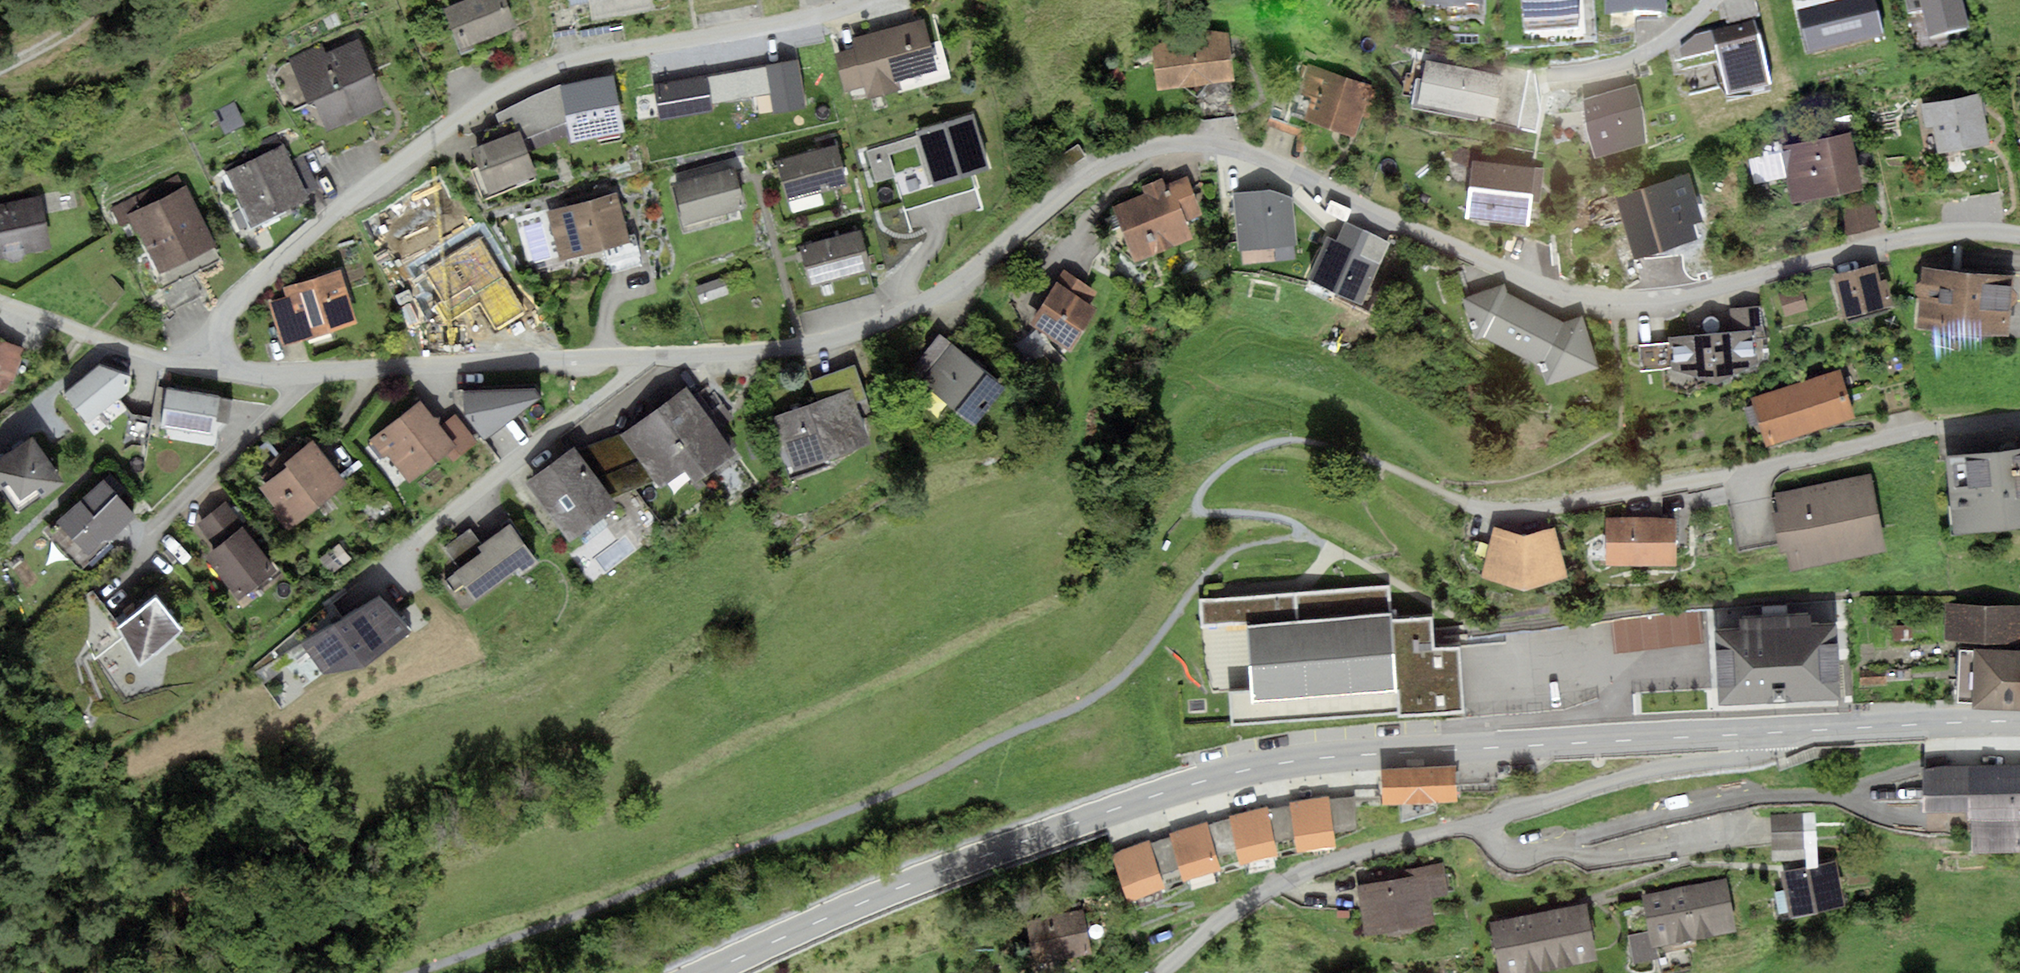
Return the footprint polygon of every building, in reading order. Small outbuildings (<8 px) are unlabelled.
[(459,49),(516,26),(506,0),(462,0),(442,8),(459,49)] [(592,20),(656,8),(654,0),(570,0),(571,6),(589,2),(592,20)] [(1412,6),(1425,6),(1425,13),(1440,13),(1440,18),(1467,17),(1467,13),(1482,13),(1482,0),(1412,0),(1412,6)] [(1524,34),(1579,30),(1577,0),(1521,0),(1524,34)] [(1604,20),(1666,21),(1667,0),(1605,0),(1604,20)] [(1794,1),(1807,54),(1882,35),(1873,0),(1865,0),(1808,14),(1804,0),(1798,0),(1794,1)] [(1960,0),(1903,0),(1907,18),(1922,15),(1929,44),(1969,35),(1960,0)] [(575,33),(572,10),(553,12),(557,36),(575,33)] [(925,17),(851,39),(853,47),(834,53),(845,90),(864,84),(868,97),(901,88),(898,80),(948,66),(934,19),(926,21),(925,17)] [(1756,24),(1711,34),(1728,105),(1772,95),(1756,24)] [(1152,47),(1156,90),(1181,87),(1197,99),(1207,83),(1235,80),(1229,34),(1190,27),(1152,47)] [(322,44),(289,58),(308,102),(313,100),(327,132),(365,116),(388,106),(359,39),(326,53),(322,44)] [(798,57),(765,63),(774,108),(774,110),(806,104),(798,57)] [(1504,75),(1426,60),(1417,103),(1495,118),(1504,75)] [(765,63),(707,74),(713,104),(749,97),(752,112),(774,108),(765,63)] [(1370,86),(1308,66),(1299,94),(1310,98),(1303,119),(1355,135),(1370,86)] [(1505,67),(1504,75),(1495,118),(1495,123),(1520,127),(1529,72),(1505,67)] [(707,74),(654,84),(660,118),(714,109),(713,104),(707,74)] [(614,75),(560,86),(568,120),(572,143),(626,132),(614,75)] [(1583,100),(1585,122),(1595,158),(1647,143),(1643,106),(1636,85),(1583,100)] [(568,120),(560,86),(496,114),(498,124),(482,131),(479,146),(519,129),(523,139),(568,120)] [(1990,143),(1981,93),(1919,104),(1923,129),(1933,127),(1938,152),(1990,143)] [(972,114),(916,131),(917,134),(933,185),(933,187),(989,170),(972,114)] [(375,136),(365,116),(327,132),(320,136),(329,157),(375,136)] [(479,146),(471,149),(489,194),(537,174),(523,139),(519,129),(479,146)] [(1850,131),(1786,146),(1783,129),(1736,139),(1741,161),(1749,160),(1754,184),(1786,177),(1792,205),(1863,189),(1850,131)] [(933,185),(917,134),(865,150),(875,183),(895,177),(888,153),(916,145),(929,186),(933,185)] [(269,150),(225,171),(252,225),(309,198),(278,135),(265,141),(269,150)] [(775,161),(787,202),(849,184),(837,143),(775,161)] [(1054,179),(1086,156),(1078,144),(1060,157),(1064,162),(1050,172),(1054,179)] [(1471,161),(1464,219),(1531,226),(1533,202),(1540,203),(1544,169),(1471,161)] [(673,184),(685,225),(747,207),(736,167),(673,184)] [(1614,195),(1628,243),(1703,221),(1688,173),(1614,195)] [(177,176),(112,209),(120,225),(129,221),(154,268),(148,271),(159,291),(192,274),(221,259),(214,247),(217,245),(186,186),(183,188),(177,176)] [(1120,227),(1134,262),(1194,239),(1187,220),(1202,214),(1187,177),(1165,186),(1144,194),(1112,207),(1115,214),(1105,218),(1110,231),(1120,227)] [(1141,186),(1144,194),(1165,186),(1162,178),(1141,186)] [(1271,189),(1232,193),(1239,250),(1297,243),(1292,198),(1271,189)] [(631,241),(617,191),(547,211),(561,260),(603,248),(611,274),(642,266),(635,240),(631,241)] [(0,204),(0,259),(52,247),(41,195),(0,204)] [(1879,225),(1872,200),(1838,210),(1845,235),(1879,225)] [(1343,244),(1352,225),(1345,222),(1336,240),(1343,244)] [(1336,240),(1328,236),(1307,279),(1309,280),(1337,293),(1361,304),(1390,244),(1352,225),(1343,244),(1336,240)] [(799,246),(810,288),(872,272),(861,230),(799,246)] [(1876,263),(1832,275),(1844,318),(1894,305),(1887,278),(1881,280),(1876,263)] [(1917,326),(2009,334),(2012,306),(2017,302),(2018,293),(2013,288),(2014,275),(1922,268),(1921,281),(1915,283),(1915,292),(1919,298),(1917,326)] [(268,302),(282,347),(357,323),(340,269),(283,287),(286,297),(268,302)] [(1098,292),(1064,270),(1029,324),(1070,350),(1097,308),(1091,303),(1098,292)] [(203,295),(192,274),(159,291),(170,312),(203,295)] [(724,276),(694,286),(701,305),(730,294),(724,276)] [(1337,293),(1309,280),(1304,290),(1331,304),(1337,293)] [(1507,292),(1505,283),(1463,298),(1474,340),(1485,338),(1539,365),(1547,384),(1599,369),(1581,314),(1563,321),(1507,292)] [(1801,287),(1778,294),(1785,316),(1807,309),(1801,287)] [(1758,306),(1730,309),(1732,330),(1754,327),(1755,331),(1761,330),(1758,306)] [(1717,331),(1719,329),(1720,326),(1720,323),(1719,320),(1718,318),(1715,316),(1712,315),(1709,315),(1707,317),(1704,318),(1703,321),(1702,324),(1703,327),(1704,329),(1706,331),(1709,332),(1716,332),(1717,331)] [(1709,332),(1667,337),(1671,370),(1717,383),(1759,362),(1755,331),(1754,327),(1732,330),(1716,332),(1709,332)] [(1006,389),(939,334),(911,371),(974,426),(1006,389)] [(2,378),(13,381),(25,349),(5,342),(0,356),(0,384),(2,378)] [(99,364),(65,393),(88,423),(130,391),(132,376),(99,364)] [(773,416),(793,472),(872,443),(862,416),(873,412),(855,364),(810,380),(817,400),(773,416)] [(1750,399),(1766,447),(1856,417),(1841,369),(1750,399)] [(736,454),(687,387),(621,435),(655,481),(660,489),(684,472),(694,485),(736,454)] [(220,397),(167,388),(160,427),(214,435),(220,397)] [(462,390),(464,414),(484,439),(540,398),(534,388),(462,390)] [(434,417),(420,400),(369,440),(383,457),(386,456),(409,483),(447,453),(453,460),(477,441),(455,415),(441,426),(439,423),(439,417),(434,417)] [(18,514),(65,482),(33,435),(0,458),(0,488),(18,514)] [(655,481),(621,435),(577,451),(611,497),(655,481)] [(347,483),(313,440),(284,463),(287,466),(259,487),(290,527),(347,483)] [(577,451),(574,446),(525,482),(570,543),(618,507),(611,497),(577,451)] [(1945,456),(1954,534),(2019,526),(2019,448),(1945,456)] [(1872,473),(1775,493),(1778,512),(1772,513),(1780,552),(1786,550),(1791,571),(1888,551),(1872,473)] [(57,522),(87,554),(104,538),(110,539),(136,515),(103,479),(57,522)] [(244,524),(225,501),(196,524),(214,547),(204,555),(239,600),(277,570),(242,525),(244,524)] [(1676,518),(1606,518),(1606,565),(1677,564),(1676,518)] [(454,571),(476,601),(519,570),(523,576),(539,565),(509,524),(481,544),(470,528),(444,547),(459,568),(454,571)] [(1525,535),(1493,527),(1481,577),(1524,590),(1568,577),(1555,528),(1525,535)] [(1228,691),(1230,726),(1398,717),(1464,711),(1460,645),(1435,648),(1433,616),(1393,619),(1390,585),(1199,599),(1200,628),(1246,625),(1250,688),(1228,691)] [(117,627),(119,625),(90,588),(72,608),(94,661),(123,638),(117,627)] [(379,595),(301,641),(323,672),(366,663),(411,629),(379,595)] [(119,625),(117,627),(123,638),(139,667),(184,631),(156,596),(119,625)] [(1943,602),(1943,642),(2019,643),(2019,603),(1943,602)] [(1700,613),(1611,624),(1614,654),(1704,643),(1700,613)] [(1714,630),(1718,704),(1841,697),(1837,623),(1811,625),(1810,614),(1739,618),(1740,628),(1714,630)] [(1892,627),(1892,640),(1912,639),(1912,626),(1892,627)] [(1215,648),(1212,671),(1236,674),(1239,651),(1215,648)] [(1973,707),(2019,709),(2019,650),(1975,648),(1975,651),(1959,650),(1957,701),(1973,702),(1973,707)] [(280,657),(274,649),(250,668),(254,673),(280,657)] [(1923,767),(1924,810),(1968,809),(1968,820),(1971,820),(2019,819),(2019,765),(1923,767)] [(1455,766),(1381,770),(1382,804),(1402,803),(1402,821),(1437,811),(1437,802),(1457,801),(1455,766)] [(1289,802),(1290,805),(1294,837),(1296,852),(1337,846),(1335,831),(1358,828),(1353,797),(1329,800),(1329,796),(1289,802)] [(1268,805),(1229,816),(1230,818),(1237,850),(1240,864),(1278,854),(1275,841),(1294,837),(1290,805),(1269,810),(1268,805)] [(1809,812),(1770,814),(1772,861),(1811,858),(1809,812)] [(1206,821),(1169,833),(1170,837),(1180,868),(1184,881),(1222,868),(1217,855),(1237,850),(1230,818),(1208,825),(1206,821)] [(1971,820),(1972,853),(2019,851),(2019,819),(1971,820)] [(1180,868),(1170,837),(1151,843),(1149,840),(1111,853),(1128,903),(1166,888),(1160,874),(1180,868)] [(1838,861),(1781,872),(1790,917),(1846,906),(1838,861)] [(1402,878),(1356,885),(1364,934),(1436,922),(1432,897),(1448,894),(1443,863),(1401,870),(1402,878)] [(1726,879),(1640,896),(1651,949),(1736,932),(1726,879)] [(1489,922),(1499,972),(1530,972),(1598,959),(1587,902),(1489,922)] [(1084,909),(1029,920),(1039,965),(1093,954),(1084,909)]
